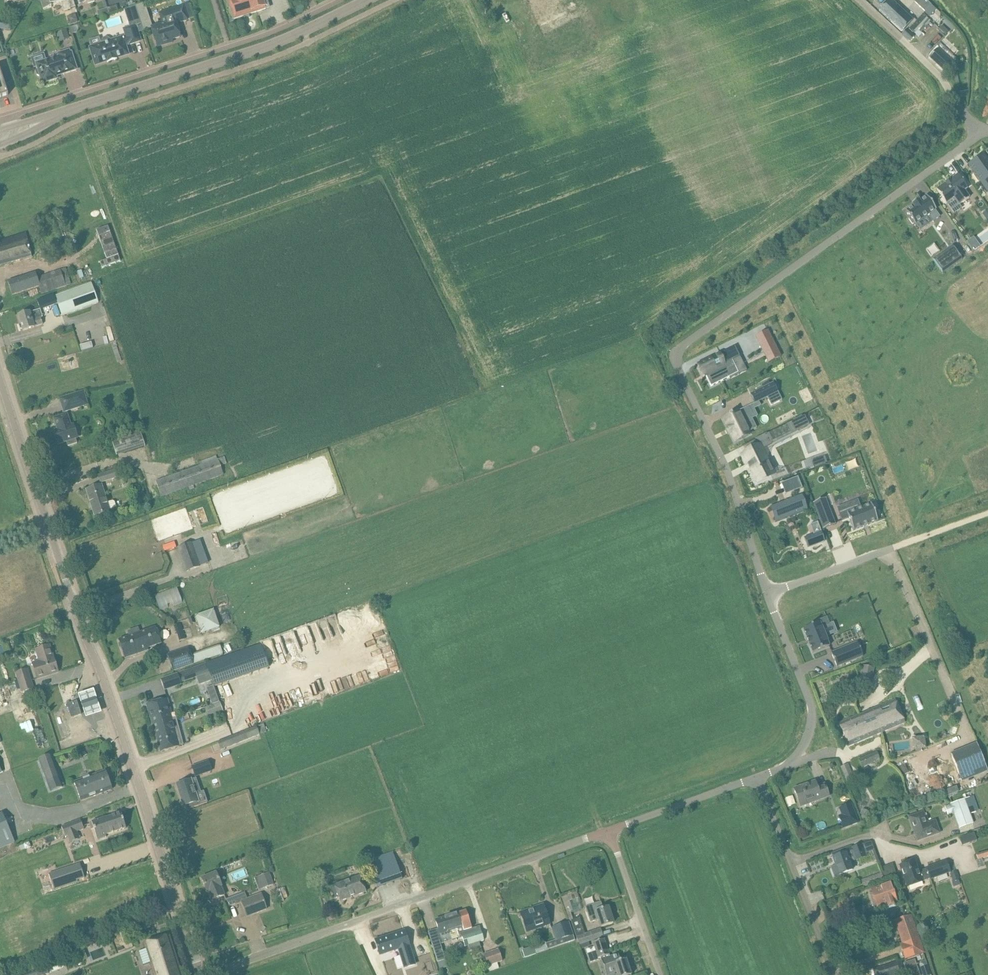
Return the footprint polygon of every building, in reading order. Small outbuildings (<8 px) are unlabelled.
[(65,0),(41,0),(44,10),(52,8),(51,6),(61,3),(64,11),(71,9),(68,0),(65,1),(65,0)] [(234,19),(266,9),(263,0),(228,0),(234,19)] [(882,6),(894,17),(891,21),(902,32),(913,20),(891,0),(888,0),(882,6)] [(915,2),(925,11),(930,5),(924,0),(916,0),(916,1),(915,2)] [(102,44),(91,48),(96,64),(107,61),(108,63),(117,60),(117,58),(128,54),(125,44),(128,43),(129,45),(141,41),(138,32),(143,30),(136,6),(130,8),(133,17),(127,19),(130,27),(124,29),(127,38),(123,39),(123,38),(111,42),(110,40),(109,39),(107,37),(105,38),(103,39),(102,41),(102,43),(102,44)] [(188,20),(183,7),(160,14),(163,24),(152,28),(157,47),(167,43),(167,41),(180,37),(176,24),(188,20)] [(70,16),(68,20),(70,25),(78,23),(76,14),(70,16)] [(942,26),(939,29),(946,35),(948,32),(942,26)] [(956,54),(960,49),(944,36),(940,42),(956,54)] [(952,64),(937,50),(930,57),(945,71),(952,64)] [(31,58),(34,68),(37,67),(38,69),(37,69),(36,71),(37,75),(39,76),(40,76),(42,81),(44,80),(45,83),(57,79),(56,75),(63,73),(63,74),(77,70),(71,53),(70,53),(69,51),(58,54),(59,56),(45,61),(43,54),(31,58)] [(8,95),(0,69),(0,98),(8,95)] [(967,165),(987,192),(987,191),(987,190),(987,160),(984,154),(977,158),(974,161),(967,165)] [(958,175),(936,190),(946,204),(954,198),(959,205),(969,198),(964,191),(967,189),(958,175)] [(927,196),(920,202),(918,200),(912,205),(913,206),(906,211),(910,218),(909,219),(913,224),(914,223),(915,224),(929,215),(933,221),(940,217),(935,210),(936,209),(927,196)] [(109,230),(97,234),(108,263),(101,265),(103,271),(121,265),(109,230)] [(26,236),(0,242),(0,266),(32,258),(26,236)] [(66,253),(64,246),(48,250),(50,258),(66,253)] [(962,259),(953,246),(933,260),(943,273),(962,259)] [(71,284),(66,268),(37,278),(35,273),(8,281),(12,295),(39,286),(42,294),(71,284)] [(91,283),(55,296),(62,315),(98,302),(91,283)] [(18,316),(23,331),(36,327),(36,326),(43,324),(41,318),(43,318),(41,309),(31,312),(18,316)] [(776,348),(767,330),(756,336),(765,354),(776,348)] [(706,374),(707,376),(706,377),(711,386),(738,373),(732,360),(740,357),(735,346),(720,354),(697,365),(703,375),(706,374)] [(774,383),(750,394),(755,403),(778,392),(774,383)] [(88,405),(84,391),(60,399),(64,413),(88,405)] [(749,406),(724,419),(735,442),(750,435),(742,420),(754,415),(749,406)] [(795,409),(775,416),(778,423),(798,416),(795,409)] [(70,426),(66,415),(54,419),(58,430),(55,431),(56,434),(54,434),(57,444),(66,441),(68,446),(76,443),(75,438),(77,437),(73,425),(70,426)] [(802,416),(793,420),(798,431),(807,426),(802,416)] [(115,454),(145,447),(141,431),(111,438),(115,454)] [(758,446),(741,455),(746,464),(748,463),(758,482),(775,474),(762,449),(772,444),(767,433),(755,439),(758,446)] [(156,482),(161,497),(224,475),(221,466),(228,464),(226,458),(156,482)] [(823,458),(812,462),(815,469),(826,465),(823,458)] [(118,477),(116,470),(98,476),(100,483),(118,477)] [(798,477),(790,480),(795,491),(802,488),(798,477)] [(88,496),(95,516),(109,511),(109,510),(115,508),(115,507),(114,502),(112,501),(106,502),(101,485),(89,489),(91,495),(88,496)] [(802,495),(771,506),(777,522),(807,510),(802,495)] [(825,498),(813,503),(823,529),(835,524),(825,498)] [(845,507),(838,510),(842,520),(849,518),(854,531),(854,530),(877,521),(877,522),(878,521),(871,504),(871,505),(848,513),(845,507)] [(813,534),(804,538),(808,547),(825,541),(818,522),(810,525),(813,534)] [(192,543),(178,548),(186,571),(200,567),(199,566),(205,564),(201,552),(197,542),(192,543)] [(169,607),(169,605),(182,602),(179,588),(155,593),(159,610),(169,607)] [(195,614),(199,633),(219,629),(215,610),(195,614)] [(819,624),(803,630),(807,639),(806,639),(806,640),(807,640),(808,643),(808,644),(808,645),(809,644),(812,653),(829,647),(829,646),(822,628),(830,625),(827,618),(817,621),(819,624)] [(179,641),(186,639),(181,624),(174,626),(179,641)] [(130,636),(119,640),(121,648),(125,658),(149,650),(148,648),(150,647),(162,643),(156,627),(150,629),(141,633),(140,633),(138,628),(128,632),(130,636)] [(857,642),(831,653),(837,667),(863,656),(857,642)] [(53,657),(49,645),(36,650),(40,661),(33,663),(37,678),(58,671),(53,657)] [(173,671),(194,663),(188,647),(167,655),(173,671)] [(243,651),(206,664),(212,681),(214,685),(214,687),(251,674),(243,651)] [(178,673),(161,679),(165,690),(182,685),(181,683),(196,677),(199,685),(212,681),(206,664),(206,663),(178,673)] [(863,664),(859,685),(870,687),(874,667),(863,664)] [(28,681),(24,669),(15,672),(21,691),(33,688),(30,680),(28,681)] [(214,685),(206,688),(212,704),(213,704),(219,702),(214,687),(214,685)] [(94,690),(78,693),(84,718),(100,715),(94,690)] [(153,724),(172,719),(170,713),(171,713),(167,698),(147,704),(153,724)] [(81,714),(77,701),(67,704),(72,718),(81,714)] [(903,723),(894,701),(839,724),(848,746),(903,723)] [(219,702),(213,704),(217,714),(224,712),(220,702),(219,702)] [(162,752),(180,746),(172,719),(153,724),(162,752)] [(925,736),(912,738),(914,751),(915,751),(916,753),(922,750),(926,749),(925,736)] [(952,757),(962,781),(987,771),(977,746),(952,757)] [(880,760),(876,751),(860,759),(863,767),(880,760)] [(60,776),(52,753),(39,758),(48,781),(60,776)] [(195,776),(212,771),(209,761),(192,767),(195,776)] [(112,789),(105,771),(74,782),(81,801),(112,789)] [(844,777),(846,782),(857,778),(854,772),(844,777)] [(191,780),(177,785),(184,807),(186,806),(187,810),(200,805),(196,794),(201,793),(196,779),(191,780)] [(817,787),(815,781),(794,789),(799,804),(814,799),(815,801),(829,796),(825,784),(817,787)] [(977,812),(972,796),(950,804),(959,828),(973,823),(970,814),(977,812)] [(860,814),(868,818),(871,813),(862,809),(860,814)] [(858,823),(854,811),(839,817),(843,828),(858,823)] [(2,813),(0,814),(0,849),(15,842),(2,813)] [(92,822),(89,823),(92,830),(94,829),(98,840),(106,837),(106,835),(126,828),(121,813),(106,818),(106,817),(92,822)] [(927,828),(921,813),(910,817),(918,840),(939,832),(936,825),(927,828)] [(80,819),(61,827),(65,836),(84,828),(80,819)] [(871,843),(870,842),(852,848),(852,847),(832,854),(836,866),(832,867),(835,876),(854,869),(851,862),(865,856),(864,854),(874,850),(871,843)] [(976,854),(977,860),(987,857),(987,851),(976,854)] [(377,888),(402,879),(393,852),(367,860),(377,888)] [(950,871),(946,862),(916,872),(910,855),(898,860),(907,887),(929,879),(929,878),(950,871)] [(80,863),(49,874),(54,890),(79,882),(79,880),(85,878),(80,863)] [(892,865),(885,867),(887,874),(894,873),(892,865)] [(957,872),(950,875),(954,886),(960,884),(958,879),(959,878),(957,872)] [(222,887),(216,873),(202,879),(207,893),(208,892),(212,901),(224,896),(221,887),(222,887)] [(255,878),(257,886),(262,885),(263,888),(273,884),(269,873),(255,878)] [(366,892),(360,876),(330,886),(335,898),(339,897),(340,901),(366,892)] [(871,876),(861,880),(864,887),(874,883),(871,876)] [(321,878),(317,885),(324,888),(327,881),(321,878)] [(896,901),(890,884),(872,890),(878,907),(885,904),(887,910),(896,907),(894,901),(896,901)] [(276,890),(279,900),(288,897),(285,887),(276,890)] [(245,892),(227,899),(229,904),(247,898),(245,892)] [(267,909),(261,894),(241,901),(247,916),(267,909)] [(565,896),(561,897),(569,921),(571,921),(579,945),(588,942),(603,937),(600,929),(585,934),(580,918),(573,920),(565,896)] [(601,927),(613,923),(608,907),(603,909),(601,902),(585,907),(590,922),(599,920),(601,927)] [(550,923),(543,906),(521,913),(527,931),(550,923)] [(479,942),(484,940),(480,926),(472,928),(466,911),(458,913),(466,936),(474,933),(477,943),(479,942)] [(481,948),(479,942),(477,943),(474,933),(466,936),(458,913),(436,920),(440,934),(449,931),(452,940),(462,937),(465,946),(467,946),(469,952),(481,948)] [(918,939),(910,916),(899,920),(904,935),(900,937),(903,944),(918,939)] [(536,953),(575,940),(569,922),(552,928),(556,939),(534,947),(536,953)] [(405,968),(415,964),(409,945),(405,931),(391,935),(391,937),(376,942),(380,955),(399,949),(405,968)] [(169,935),(144,943),(147,950),(141,952),(140,955),(143,965),(145,966),(151,964),(154,974),(182,974),(169,935)] [(598,958),(600,958),(606,974),(608,974),(617,972),(618,974),(631,974),(626,959),(621,961),(618,954),(610,957),(604,939),(593,943),(598,958)] [(437,962),(445,960),(440,941),(431,943),(437,962)] [(488,966),(502,961),(498,950),(484,954),(488,966)] [(420,954),(427,974),(431,974),(435,974),(427,952),(420,954)] [(894,960),(872,963),(874,974),(896,974),(894,960)] [(907,974),(920,974),(915,960),(904,963),(907,974)] [(65,963),(50,968),(51,972),(66,967),(65,963)] [(920,966),(922,974),(930,974),(927,964),(920,966)]
